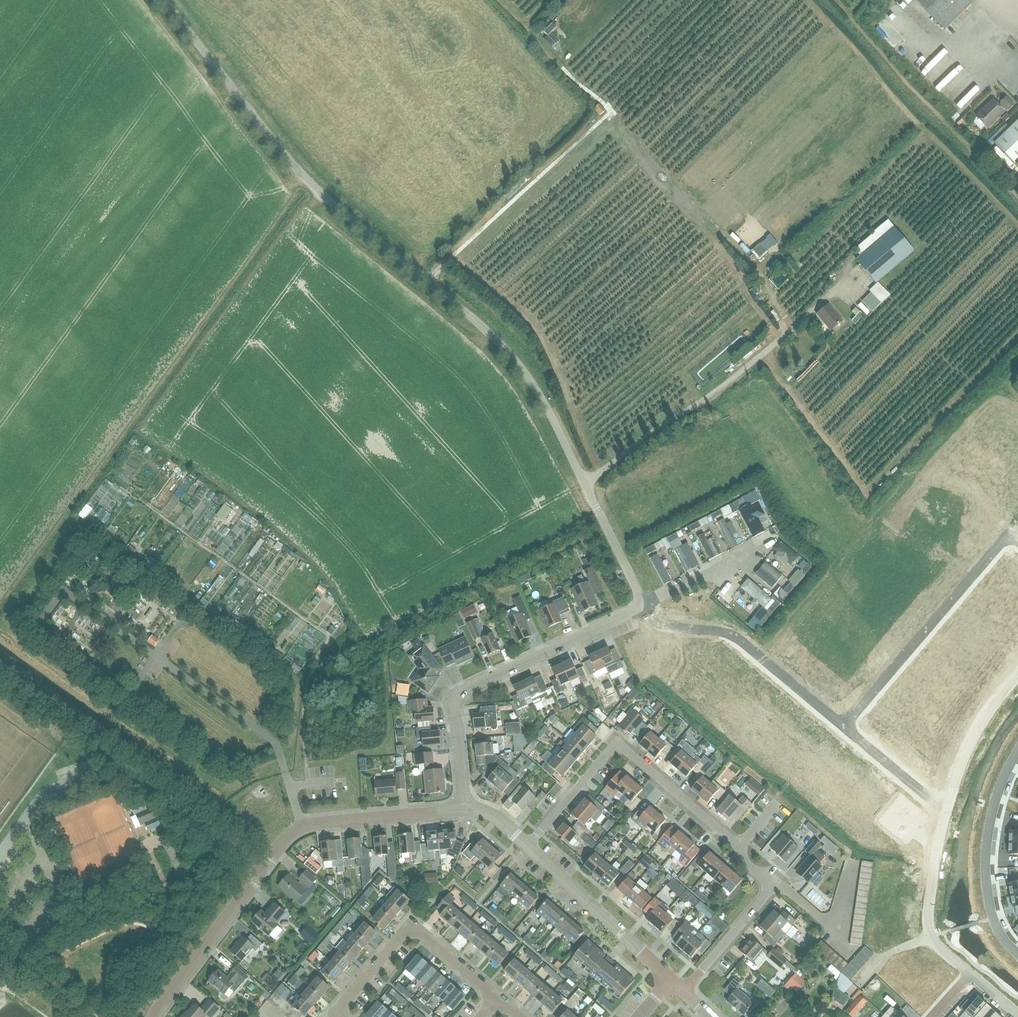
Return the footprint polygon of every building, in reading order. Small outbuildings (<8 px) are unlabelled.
[(972,5),(967,0),(916,0),(945,30),(972,5)] [(963,106),(980,88),(972,80),(954,97),(963,106)] [(1009,111),(1015,105),(1007,97),(1001,102),(1002,103),(999,105),(993,100),(976,116),(988,129),(1005,112),(1008,109),(1009,111)] [(606,111),(600,104),(594,108),(600,115),(606,111)] [(1011,117),(1008,113),(1002,119),(1006,122),(1011,117)] [(995,144),(1016,166),(1017,168),(1017,121),(995,144)] [(856,250),(861,256),(857,260),(876,283),(914,251),(889,220),(875,232),(859,246),(859,247),(856,250)] [(752,251),(754,253),(754,254),(759,260),(768,252),(761,243),(752,251)] [(781,271),(771,281),(778,289),(788,279),(781,271)] [(882,303),(891,295),(878,282),(870,291),(871,292),(863,301),(873,311),(882,303)] [(755,296),(754,297),(761,306),(763,305),(765,303),(758,294),(755,296)] [(843,321),(829,305),(818,314),(831,331),(843,321)] [(856,324),(864,315),(856,308),(852,312),(857,316),(852,321),(856,324)] [(164,468),(163,469),(165,471),(167,470),(168,470),(171,466),(166,463),(163,467),(164,468)] [(188,472),(185,480),(191,482),(194,475),(188,472)] [(742,495),(745,501),(753,497),(750,491),(742,495)] [(746,503),(743,498),(733,503),(736,508),(746,503)] [(225,504),(217,515),(225,521),(233,510),(225,504)] [(80,515),(85,520),(93,509),(87,505),(80,515)] [(751,505),(739,511),(753,538),(764,532),(758,519),(764,515),(760,507),(753,510),(751,505)] [(714,520),(724,515),(721,510),(711,515),(714,520)] [(768,524),(774,522),(772,516),(766,518),(768,524)] [(254,518),(250,522),(256,527),(257,525),(260,522),(254,518)] [(702,526),(699,521),(689,526),(692,532),(702,526)] [(725,521),(717,525),(728,548),(736,544),(725,521)] [(775,534),(778,527),(772,524),(770,531),(775,534)] [(253,541),(258,532),(252,529),(247,538),(253,541)] [(679,538),(677,533),(667,538),(670,543),(679,538)] [(704,536),(698,540),(707,560),(714,557),(704,536)] [(798,558),(781,544),(774,551),(783,559),(781,562),(785,566),(788,563),(791,566),(798,558)] [(296,555),(286,545),(283,549),(293,558),(296,555)] [(648,555),(657,550),(655,545),(645,550),(648,555)] [(680,545),(672,548),(684,572),(692,568),(680,545)] [(131,546),(127,551),(134,556),(138,551),(131,546)] [(662,553),(650,558),(664,585),(675,580),(662,553)] [(300,558),(296,563),(303,570),(307,565),(300,558)] [(274,571),(279,562),(273,559),(268,568),(274,571)] [(702,564),(703,569),(715,566),(713,560),(702,564)] [(784,578),(766,562),(757,572),(775,588),(784,578)] [(800,571),(805,575),(812,567),(807,563),(800,571)] [(588,582),(572,590),(582,612),(598,605),(594,596),(603,591),(593,568),(586,571),(590,581),(588,583),(588,582)] [(162,576),(169,581),(171,577),(165,572),(162,576)] [(208,597),(224,578),(219,574),(203,593),(208,597)] [(772,598),(749,578),(742,587),(755,598),(753,601),(757,604),(759,602),(765,607),(772,598)] [(571,581),(563,584),(566,590),(573,586),(571,581)] [(796,586),(791,582),(784,590),(788,594),(796,586)] [(317,584),(313,590),(321,594),(324,588),(317,584)] [(719,584),(714,592),(721,596),(726,588),(719,584)] [(557,587),(555,589),(556,593),(559,594),(562,593),(564,591),(563,587),(560,586),(557,587)] [(521,596),(513,599),(520,613),(527,609),(521,596)] [(543,617),(542,618),(543,620),(545,621),(548,628),(562,622),(559,615),(563,613),(564,614),(570,611),(564,597),(552,602),(553,604),(540,610),(543,617)] [(203,598),(200,603),(206,608),(210,603),(203,598)] [(768,609),(772,613),(779,605),(775,601),(768,609)] [(475,605),(461,611),(465,618),(478,612),(475,605)] [(504,609),(506,614),(518,610),(516,605),(504,609)] [(763,606),(754,617),(763,624),(772,613),(768,609),(763,606)] [(462,618),(460,612),(454,615),(456,621),(462,618)] [(507,621),(517,642),(532,635),(522,614),(507,621)] [(233,615),(229,620),(234,623),(238,618),(233,615)] [(493,633),(487,636),(479,619),(474,621),(473,621),(468,623),(475,640),(481,637),(489,655),(501,650),(493,633)] [(254,643),(255,642),(258,638),(253,634),(250,638),(249,639),(254,643)] [(160,640),(153,635),(149,641),(156,646),(160,640)] [(262,635),(258,640),(268,647),(271,642),(262,635)] [(429,636),(423,638),(426,644),(431,642),(429,636)] [(456,663),(457,665),(475,657),(466,637),(439,649),(447,667),(456,663)] [(424,646),(413,654),(424,667),(414,681),(428,691),(438,677),(433,674),(433,672),(428,665),(434,660),(424,646)] [(599,652),(606,668),(609,674),(624,667),(616,648),(610,651),(609,647),(599,652)] [(606,668),(599,652),(589,656),(590,660),(585,662),(591,675),(593,674),(594,677),(596,678),(599,677),(608,673),(606,668)] [(572,660),(562,664),(570,682),(580,677),(582,683),(588,680),(582,667),(576,670),(572,660)] [(570,682),(562,664),(552,669),(557,679),(551,681),(557,694),(568,689),(565,684),(570,682)] [(524,682),(531,697),(535,705),(542,702),(543,698),(549,696),(543,683),(537,686),(534,677),(524,682)] [(634,678),(627,686),(632,689),(637,682),(634,678)] [(512,697),(518,710),(520,714),(526,711),(524,707),(528,705),(525,699),(531,697),(524,682),(514,686),(518,695),(512,697)] [(613,687),(610,682),(604,684),(606,690),(613,687)] [(632,691),(628,696),(632,700),(636,695),(632,691)] [(400,706),(409,705),(409,704),(408,697),(399,696),(400,706)] [(422,699),(408,697),(409,704),(409,705),(410,715),(416,714),(416,722),(418,722),(419,728),(430,727),(430,721),(435,720),(434,708),(423,709),(422,703),(422,699)] [(562,709),(570,705),(567,698),(559,701),(562,709)] [(659,701),(652,709),(657,713),(663,705),(659,701)] [(496,705),(481,707),(482,714),(473,714),(475,729),(492,727),(492,729),(493,730),(495,730),(496,730),(497,728),(498,727),(496,705)] [(617,721),(621,724),(618,727),(626,733),(630,736),(633,732),(638,737),(647,726),(642,722),(644,720),(631,709),(626,714),(623,712),(617,719),(617,721)] [(600,711),(596,716),(603,722),(607,717),(600,711)] [(573,730),(577,733),(590,745),(597,737),(594,734),(598,729),(584,718),(573,730)] [(674,723),(679,727),(683,723),(677,718),(674,723)] [(404,725),(399,720),(396,723),(400,729),(404,725)] [(538,721),(534,726),(539,729),(543,724),(538,721)] [(506,724),(507,736),(513,735),(522,734),(521,723),(506,724)] [(640,745),(648,752),(659,739),(651,732),(655,728),(650,724),(641,734),(645,738),(640,745)] [(431,727),(416,728),(417,739),(423,738),(424,746),(441,744),(440,732),(432,733),(431,727)] [(689,730),(696,737),(699,733),(692,727),(689,730)] [(590,745),(577,733),(570,741),(583,753),(590,745)] [(513,735),(515,752),(521,752),(530,740),(527,734),(522,734),(513,735)] [(659,739),(648,752),(656,759),(662,752),(666,756),(674,747),(666,740),(663,743),(659,739)] [(563,749),(576,761),(583,753),(570,741),(567,745),(562,741),(559,745),(563,749)] [(494,755),(493,743),(476,745),(478,765),(485,765),(489,769),(499,757),(496,755),(494,755)] [(671,764),(679,770),(689,758),(685,754),(688,751),(680,744),(672,753),(676,757),(671,764)] [(563,749),(556,757),(570,769),(576,761),(563,749)] [(424,764),(427,794),(445,792),(443,770),(431,771),(430,763),(433,763),(433,753),(414,755),(415,765),(424,764)] [(705,756),(700,761),(705,765),(707,762),(710,760),(705,756)] [(499,757),(489,769),(494,773),(488,780),(495,787),(511,768),(499,757)] [(563,777),(570,769),(556,757),(549,765),(546,762),(542,767),(552,776),(556,771),(563,777)] [(689,758),(679,770),(687,777),(693,770),(697,774),(705,765),(700,761),(697,764),(689,758)] [(532,771),(537,765),(530,759),(525,766),(532,771)] [(698,783),(692,790),(700,796),(711,784),(703,777),(710,769),(705,765),(697,774),(693,779),(698,783)] [(511,768),(495,787),(503,793),(508,787),(513,791),(521,781),(516,777),(519,774),(511,768)] [(395,780),(375,781),(377,797),(389,796),(389,797),(397,797),(396,786),(398,786),(398,789),(405,789),(404,773),(397,774),(397,780),(395,780)] [(619,792),(624,796),(635,783),(627,776),(621,783),(616,779),(607,789),(615,797),(619,792)] [(751,779),(747,784),(760,795),(764,790),(751,779)] [(711,784),(700,796),(708,803),(714,797),(718,800),(726,791),(713,780),(711,784)] [(635,783),(624,796),(628,799),(624,804),(632,811),(642,801),(637,797),(643,790),(635,783)] [(525,788),(525,789),(521,785),(503,805),(510,810),(515,804),(523,811),(535,797),(525,788)] [(547,795),(543,791),(533,802),(538,806),(547,795)] [(738,803),(730,796),(717,811),(728,821),(734,815),(739,820),(752,804),(743,797),(738,803)] [(579,807),(592,818),(596,822),(603,813),(602,812),(605,808),(596,800),(593,805),(586,799),(579,807)] [(149,831),(161,826),(157,818),(156,818),(151,808),(147,810),(144,802),(132,807),(135,815),(137,815),(141,825),(146,824),(149,831)] [(579,821),(575,825),(597,844),(584,832),(588,828),(585,826),(592,818),(579,807),(572,815),(579,821)] [(643,823),(647,826),(658,813),(650,807),(644,813),(640,810),(632,819),(640,826),(643,823)] [(658,813),(647,826),(655,833),(652,836),(657,840),(665,831),(660,827),(666,820),(658,813)] [(608,822),(603,828),(608,832),(612,826),(608,822)] [(809,822),(806,826),(817,835),(820,831),(809,822)] [(593,849),(597,844),(575,825),(571,829),(565,823),(557,832),(569,843),(574,838),(577,841),(580,838),(593,849)] [(620,833),(624,836),(631,828),(627,824),(620,833)] [(441,855),(447,855),(458,859),(464,843),(457,840),(456,830),(439,832),(440,850),(441,855)] [(672,855),(676,851),(687,838),(679,831),(673,838),(668,834),(659,845),(664,849),(672,855)] [(1009,843),(1017,843),(1017,831),(1010,831),(1009,843)] [(421,844),(421,846),(422,863),(423,863),(423,860),(435,859),(434,850),(440,850),(439,832),(427,833),(428,844),(421,844)] [(411,860),(415,860),(415,864),(422,863),(421,846),(414,847),(413,834),(400,835),(402,854),(410,853),(411,860)] [(778,856),(786,862),(799,847),(784,835),(779,842),(778,841),(773,846),(774,847),(772,849),(778,855),(778,856)] [(839,848),(824,836),(820,840),(825,844),(822,847),(832,856),(839,848)] [(376,856),(387,855),(389,877),(398,885),(395,847),(388,848),(387,837),(375,838),(376,856)] [(624,844),(628,848),(633,842),(628,838),(624,844)] [(687,838),(676,851),(684,857),(681,861),(680,862),(686,868),(701,851),(694,845),(695,845),(687,838)] [(362,839),(348,840),(350,859),(357,859),(357,867),(361,867),(363,890),(372,881),(370,864),(369,850),(363,850),(362,839)] [(475,856),(481,861),(493,848),(483,840),(476,848),(471,844),(462,854),(471,861),(475,856)] [(333,867),(338,867),(338,872),(345,872),(344,866),(343,852),(337,853),(336,841),(322,843),(324,862),(333,861),(333,867)] [(810,857),(797,872),(809,882),(810,881),(816,886),(823,877),(818,872),(822,868),(818,865),(825,857),(817,850),(821,846),(815,841),(807,851),(812,855),(810,857)] [(633,842),(628,848),(633,852),(638,847),(633,842)] [(1009,854),(1017,855),(1017,843),(1009,843),(1009,854)] [(585,866),(593,873),(604,861),(600,857),(604,853),(597,847),(593,852),(595,854),(585,866)] [(493,848),(481,861),(487,866),(483,871),(491,878),(500,868),(495,864),(502,856),(493,848)] [(320,853),(315,849),(311,855),(316,859),(320,853)] [(698,866),(707,873),(718,859),(710,852),(704,858),(700,855),(691,865),(696,869),(698,866)] [(309,858),(305,863),(311,867),(315,862),(309,858)] [(707,873),(715,880),(726,866),(718,859),(707,873)] [(629,860),(620,871),(625,875),(635,864),(629,860)] [(612,867),(604,861),(593,873),(601,880),(612,867)] [(617,862),(612,867),(601,880),(609,887),(620,874),(615,871),(620,865),(617,862)] [(454,872),(460,877),(465,871),(459,866),(454,872)] [(726,866),(715,880),(712,883),(720,890),(723,887),(734,873),(726,866)] [(310,888),(317,879),(307,871),(300,879),(301,881),(299,884),(289,875),(279,886),(297,902),(307,891),(306,890),(308,887),(310,888)] [(627,877),(628,878),(618,889),(626,896),(636,885),(632,881),(636,876),(631,872),(627,877)] [(423,874),(424,884),(435,882),(434,873),(423,874)] [(723,887),(720,890),(728,897),(726,900),(729,903),(732,900),(733,901),(742,891),(737,887),(743,880),(734,873),(723,887)] [(510,894),(520,882),(511,874),(501,886),(510,894)] [(377,887),(384,879),(381,876),(374,883),(377,887)] [(640,880),(636,885),(626,896),(634,903),(644,891),(648,887),(640,880)] [(510,894),(519,902),(529,890),(520,882),(510,894)] [(1009,884),(1011,896),(1017,894),(1017,882),(1009,884)] [(479,893),(484,887),(479,883),(474,889),(479,893)] [(364,895),(368,898),(374,890),(370,887),(364,895)] [(386,897),(390,900),(401,910),(410,900),(394,887),(386,897)] [(529,890),(519,902),(529,910),(539,899),(529,890)] [(677,897),(683,901),(688,895),(683,890),(677,897)] [(652,898),(644,891),(634,903),(642,910),(652,898)] [(451,925),(461,913),(449,903),(454,898),(450,894),(438,908),(444,913),(441,916),(451,925)] [(461,898),(468,904),(471,901),(464,894),(461,898)] [(368,898),(364,895),(357,903),(361,906),(366,899),(368,898)] [(695,906),(699,901),(693,895),(688,900),(695,906)] [(647,919),(655,926),(665,913),(669,909),(661,902),(661,903),(655,898),(644,911),(649,916),(647,919)] [(382,910),(393,920),(401,910),(390,900),(382,910)] [(538,912),(547,920),(557,908),(548,900),(538,912)] [(471,901),(468,904),(476,910),(479,907),(471,901)] [(706,906),(706,905),(701,901),(700,901),(695,907),(701,912),(706,906)] [(277,924),(286,913),(275,903),(265,914),(262,911),(253,921),(269,936),(279,925),(277,924)] [(466,903),(461,909),(468,915),(473,909),(466,903)] [(338,906),(330,915),(335,919),(343,910),(338,906)] [(557,908),(547,920),(556,928),(566,916),(557,908)] [(393,920),(382,910),(373,920),(385,930),(393,920)] [(486,920),(487,921),(490,917),(483,911),(480,914),(483,917),(486,920)] [(768,919),(781,930),(786,934),(793,926),(792,925),(796,921),(785,912),(781,916),(775,911),(768,919)] [(724,921),(727,917),(722,912),(718,916),(724,921)] [(341,921),(345,924),(352,917),(348,913),(341,921)] [(460,933),(470,921),(461,913),(451,925),(460,933)] [(665,913),(655,926),(663,933),(667,928),(671,932),(679,922),(675,919),(673,920),(665,913)] [(556,928),(565,935),(575,924),(566,916),(556,928)] [(490,917),(487,921),(495,927),(498,923),(490,917)] [(781,930),(768,919),(761,927),(767,933),(763,937),(774,946),(778,942),(774,938),(781,930)] [(300,931),(305,926),(299,920),(294,925),(300,931)] [(345,924),(341,921),(335,928),(339,932),(345,924)] [(460,933),(470,941),(480,930),(470,921),(460,933)] [(677,932),(673,937),(678,941),(676,944),(684,951),(695,938),(699,933),(686,922),(677,932)] [(356,933),(368,943),(376,934),(364,923),(356,933)] [(238,924),(235,929),(245,935),(248,931),(238,924)] [(575,924),(565,935),(575,943),(585,932),(575,924)] [(308,925),(301,934),(312,943),(320,935),(308,925)] [(494,927),(489,933),(497,940),(502,934),(494,927)] [(499,931),(506,937),(509,933),(502,927),(499,931)] [(479,949),(489,938),(480,930),(470,941),(479,949)] [(331,932),(325,940),(329,943),(329,942),(333,938),(335,936),(331,932)] [(457,932),(448,942),(456,949),(465,939),(457,932)] [(348,943),(359,953),(368,943),(356,933),(348,943)] [(509,933),(506,937),(514,944),(517,940),(509,933)] [(243,937),(231,952),(242,961),(253,949),(256,952),(263,944),(252,934),(247,940),(243,937)] [(505,947),(510,941),(504,936),(499,942),(505,947)] [(695,938),(684,951),(692,958),(698,951),(702,954),(711,944),(703,936),(699,941),(695,938)] [(489,938),(479,949),(489,958),(499,946),(489,938)] [(765,949),(751,938),(740,951),(754,963),(765,949)] [(329,943),(325,940),(318,947),(322,951),(329,943)] [(607,956),(600,950),(598,949),(588,940),(572,959),(577,963),(580,961),(584,964),(586,966),(592,971),(589,974),(591,975),(595,979),(600,983),(602,984),(604,982),(609,986),(612,988),(616,992),(614,994),(619,999),(635,981),(625,972),(623,970),(616,964),(611,960),(607,956)] [(814,949),(818,953),(826,944),(822,940),(814,949)] [(552,942),(545,950),(549,953),(556,945),(552,942)] [(339,952),(351,962),(359,953),(348,943),(339,952)] [(831,948),(826,944),(818,953),(823,957),(831,948)] [(499,946),(489,958),(499,966),(509,955),(499,946)] [(874,954),(865,946),(861,950),(870,958),(874,954)] [(835,952),(831,948),(823,957),(827,961),(835,952)] [(525,953),(532,959),(535,956),(528,949),(525,953)] [(781,968),(787,961),(773,949),(767,956),(781,968)] [(857,955),(866,963),(870,958),(861,950),(857,955)] [(312,963),(319,955),(315,952),(308,959),(312,963)] [(331,962),(343,972),(351,962),(339,952),(331,962)] [(840,956),(835,952),(827,961),(832,965),(840,956)] [(853,959),(862,967),(866,963),(857,955),(853,959)] [(406,970),(416,978),(428,964),(418,956),(406,970)] [(543,962),(535,956),(532,959),(539,966),(543,962)] [(832,965),(836,969),(844,960),(840,956),(832,965)] [(849,964),(858,972),(862,967),(853,959),(849,964)] [(514,980),(524,968),(515,960),(505,971),(514,980)] [(844,960),(836,969),(841,973),(849,964),(844,960)] [(558,961),(554,966),(558,969),(562,965),(558,961)] [(787,961),(781,968),(784,971),(790,964),(787,961)] [(343,972),(331,962),(323,972),(335,982),(343,972)] [(437,973),(428,964),(416,978),(425,986),(437,973)] [(827,964),(824,968),(831,974),(834,970),(827,964)] [(845,968),(854,976),(858,972),(849,964),(845,968)] [(544,969),(551,976),(554,972),(547,966),(544,969)] [(244,983),(249,977),(236,967),(232,972),(232,973),(228,978),(218,970),(209,981),(225,995),(231,988),(236,992),(244,983)] [(295,975),(299,978),(305,971),(301,968),(295,975)] [(524,968),(514,980),(524,988),(534,977),(524,968)] [(845,968),(841,973),(849,982),(850,981),(854,976),(845,968)] [(278,981),(284,974),(278,969),(272,976),(278,981)] [(561,979),(554,972),(551,976),(558,982),(561,979)] [(796,972),(782,989),(791,998),(796,991),(798,992),(807,982),(796,972)] [(273,977),(268,973),(263,979),(268,983),(273,977)] [(425,986),(435,994),(446,981),(437,973),(425,986)] [(841,973),(835,988),(843,994),(853,985),(849,982),(841,973)] [(572,975),(569,979),(575,984),(579,979),(573,974),(572,975)] [(299,978),(295,975),(289,982),(293,986),(299,978)] [(534,996),(543,985),(534,977),(524,988),(534,996)] [(550,986),(554,981),(548,977),(544,982),(550,986)] [(318,978),(309,987),(321,998),(329,988),(318,978)] [(575,984),(569,979),(563,986),(571,993),(574,989),(572,988),(575,984)] [(734,980),(725,991),(731,996),(727,1001),(744,1015),(754,1003),(738,989),(741,985),(734,980)] [(446,981),(435,994),(444,1002),(456,989),(446,981)] [(782,985),(777,981),(773,986),(777,990),(782,985)] [(403,993),(406,989),(399,983),(396,986),(403,993)] [(584,992),(590,997),(597,988),(591,983),(584,992)] [(543,985),(534,996),(543,1005),(553,993),(543,985)] [(769,985),(764,992),(770,997),(776,990),(769,985)] [(279,994),(280,996),(286,990),(281,986),(276,992),(279,994)] [(313,1007),(321,998),(309,987),(301,997),(313,1007)] [(569,1009),(578,999),(584,992),(579,988),(565,1005),(569,1009)] [(390,993),(397,999),(401,996),(393,989),(390,993)] [(414,996),(406,989),(403,993),(411,999),(414,996)] [(465,997),(456,989),(444,1002),(454,1011),(465,997)] [(834,989),(832,996),(837,1000),(835,1002),(843,1007),(849,999),(834,989)] [(266,992),(263,996),(268,1000),(271,997),(266,992)] [(268,1001),(272,1005),(280,996),(279,994),(276,992),(268,1001)] [(553,993),(543,1005),(553,1013),(565,999),(561,995),(557,997),(553,993)] [(282,998),(280,996),(272,1005),(277,1009),(285,1000),(282,998)] [(401,996),(397,999),(405,1006),(408,1002),(401,996)] [(959,1008),(969,1016),(974,1016),(986,1004),(978,996),(972,1003),(967,999),(959,1008)] [(302,1015),(304,1016),(313,1007),(301,997),(293,1007),(293,1008),(298,1011),(302,1015)] [(414,1002),(422,1009),(425,1005),(417,999),(414,1002)] [(220,1008),(210,1000),(201,1010),(195,1004),(186,1016),(185,1015),(183,1016),(205,1016),(207,1015),(209,1016),(212,1016),(220,1008)] [(277,1009),(281,1013),(289,1004),(285,1000),(277,1009)] [(368,1016),(382,1016),(388,1011),(378,1002),(366,1016),(368,1016)] [(759,1002),(750,1012),(755,1016),(764,1006),(759,1002)] [(605,1011),(596,1003),(593,1007),(602,1015),(605,1011)] [(830,1014),(834,1008),(827,1003),(823,1010),(830,1014)] [(854,1005),(847,1012),(853,1016),(860,1010),(861,1008),(855,1003),(854,1005)] [(293,1008),(293,1007),(289,1004),(281,1013),(286,1016),(293,1008)] [(975,1016),(991,1016),(996,1012),(987,1004),(975,1016)] [(409,1009),(416,1015),(419,1012),(411,1005),(409,1009)] [(433,1012),(425,1005),(422,1009),(429,1016),(433,1012)] [(884,1015),(886,1016),(903,1016),(892,1006),(884,1015)] [(286,1016),(293,1016),(298,1011),(293,1008),(286,1016)]
